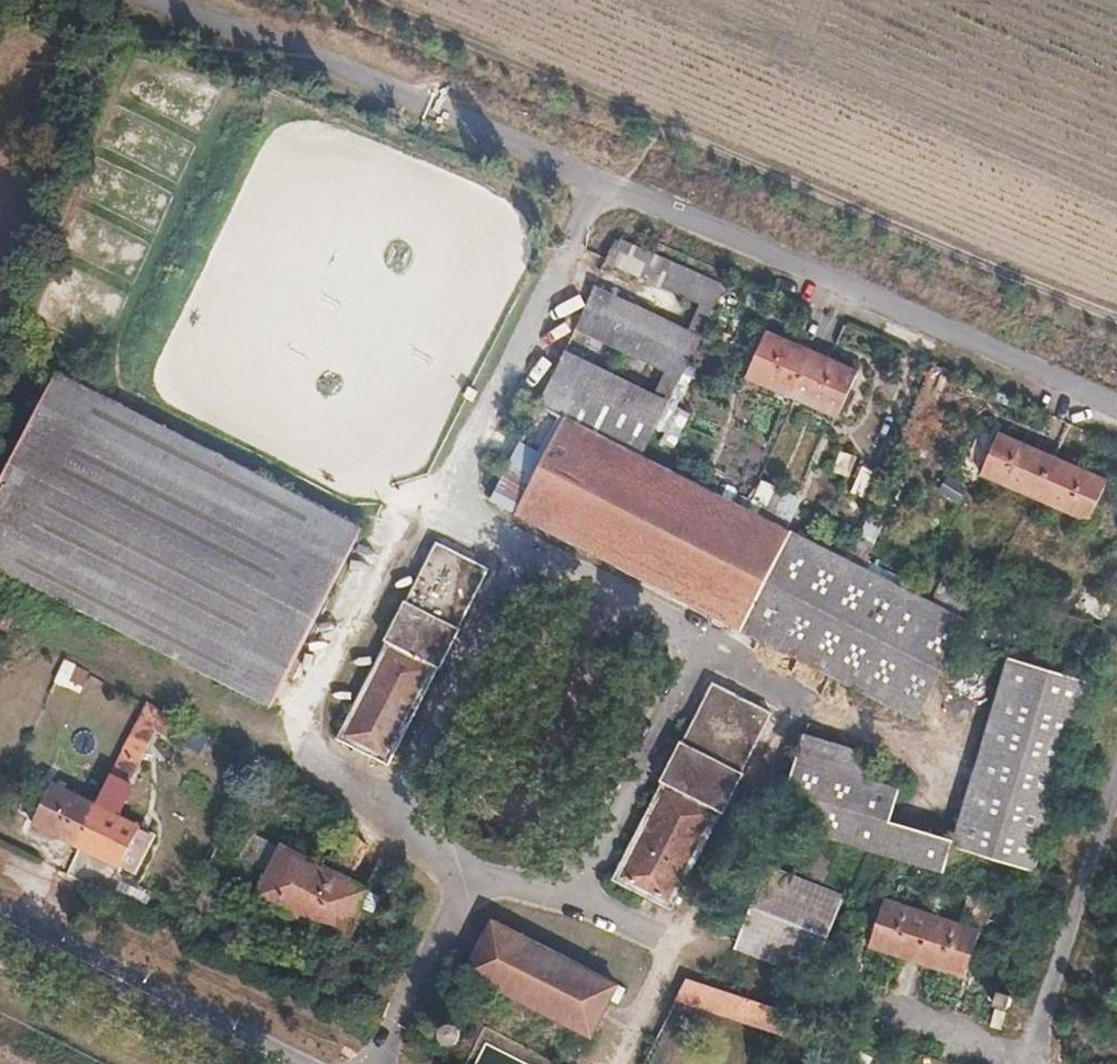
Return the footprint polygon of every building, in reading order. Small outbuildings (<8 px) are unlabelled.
[(618,242),(609,262),(700,303),(721,312),(730,292),(618,242)] [(642,453),(721,312),(700,303),(689,329),(596,283),(574,328),(666,371),(655,393),(565,350),(541,398),(572,418),(642,453)] [(767,331),(748,376),(837,415),(857,370),(767,331)] [(70,377),(0,511),(0,562),(275,709),(369,534),(70,377)] [(572,418),(523,517),(742,626),(793,528),(642,453),(572,418)] [(1060,457),(1004,435),(985,474),(1042,501),(1060,457)] [(842,449),(836,470),(853,475),(858,453),(842,449)] [(1115,480),(1060,457),(1042,501),(1098,523),(1115,480)] [(959,610),(793,528),(742,626),(921,718),(934,692),(959,610)] [(412,599),(408,599),(389,638),(392,641),(341,736),(394,765),(443,666),(449,667),(466,632),(463,628),(490,570),(442,542),(412,599)] [(1108,619),(1113,599),(1079,591),(1074,612),(1108,619)] [(1083,680),(1013,658),(988,737),(1025,748),(1059,759),(1083,680)] [(55,683),(81,693),(90,669),(65,659),(55,683)] [(687,743),(684,741),(664,782),(668,784),(616,880),(677,910),(728,811),(731,814),(750,776),(746,774),(777,714),(718,684),(687,743)] [(150,701),(100,804),(117,812),(156,732),(184,746),(196,723),(150,701)] [(864,780),(871,756),(802,735),(777,822),(943,872),(952,840),(889,821),(899,790),(864,780)] [(1025,748),(988,737),(957,833),(953,844),(1022,867),(1059,759),(1025,748)] [(100,804),(56,783),(36,823),(79,846),(100,804)] [(117,812),(100,804),(79,846),(140,874),(160,832),(117,812)] [(372,892),(287,847),(260,898),(345,941),(372,892)] [(815,974),(845,890),(769,862),(738,945),(815,974)] [(941,917),(885,898),(868,947),(924,966),(941,917)] [(982,930),(941,917),(924,966),(965,980),(982,930)] [(470,973),(475,976),(592,1035),(596,1038),(620,986),(496,923),(470,973)] [(1015,995),(1004,991),(999,1004),(1012,1007),(1015,995)]
